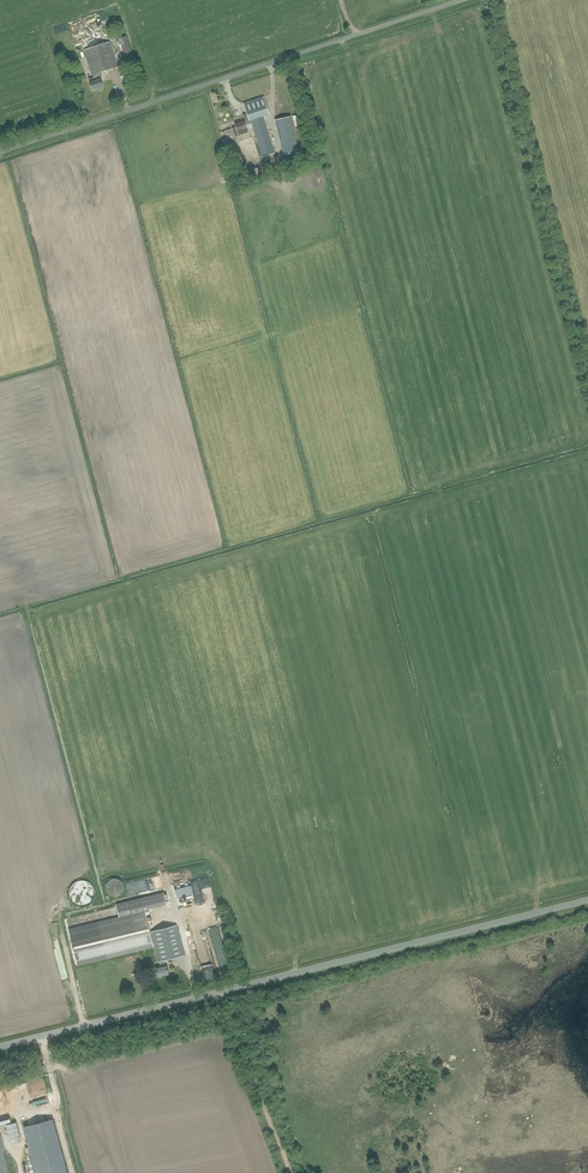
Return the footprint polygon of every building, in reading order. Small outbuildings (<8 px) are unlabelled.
[(127,61),(135,58),(127,35),(119,37),(127,61)] [(98,73),(118,67),(110,42),(84,50),(92,75),(94,81),(89,82),(92,90),(99,88),(99,89),(102,88),(102,87),(103,87),(100,79),(98,73)] [(236,127),(232,128),(235,136),(238,135),(239,136),(248,133),(246,126),(252,124),(263,157),(275,153),(263,116),(270,114),(264,97),(244,103),(247,113),(244,115),(246,121),(235,124),(236,127)] [(296,152),(285,117),(275,120),(282,141),(281,141),(285,155),(296,152)] [(115,878),(111,879),(108,881),(106,884),(106,888),(106,891),(108,894),(112,896),(115,897),(119,896),(122,894),(124,891),(124,887),(124,884),(122,881),(119,879),(115,878)] [(82,884),(79,885),(76,887),(74,890),(73,893),(74,897),(76,900),(79,902),(82,903),(86,902),(89,900),(91,897),(91,893),(91,890),(89,887),(86,885),(82,884)] [(175,888),(177,897),(193,893),(191,884),(175,888)] [(178,925),(151,932),(146,911),(144,911),(144,910),(167,904),(164,892),(117,904),(120,917),(65,930),(74,966),(154,946),(151,934),(152,933),(160,968),(156,969),(158,977),(169,974),(167,967),(166,967),(164,961),(185,956),(178,925)] [(24,1127),(36,1172),(67,1172),(53,1119),(24,1127)] [(11,1141),(21,1139),(16,1122),(6,1125),(11,1141)] [(0,1141),(0,1172),(9,1172),(0,1141)]
